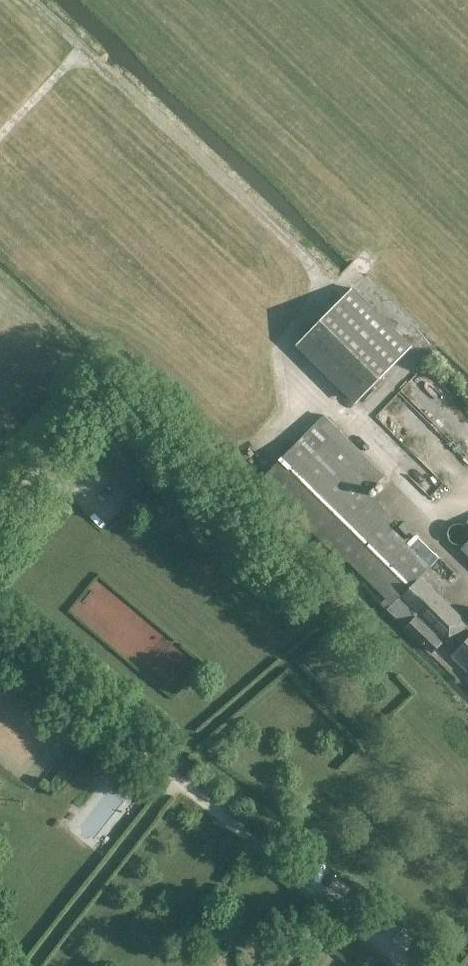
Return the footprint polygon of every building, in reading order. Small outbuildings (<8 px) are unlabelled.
[(360,288),(351,297),(305,340),(362,400),(417,348),(360,288)] [(379,414),(453,487),(467,472),(467,455),(462,449),(467,443),(467,408),(426,366),(379,414)] [(398,602),(434,564),(392,524),(397,519),(370,493),(386,476),(327,415),(261,476),(351,559),(354,556),(398,602)] [(98,575),(71,610),(170,688),(198,654),(98,575)] [(426,579),(402,604),(420,622),(412,630),(440,659),(467,630),(467,620),(426,579)] [(455,650),(458,652),(452,657),(467,672),(467,638),(455,650)] [(377,959),(368,951),(355,965),(371,965),(377,959)]
